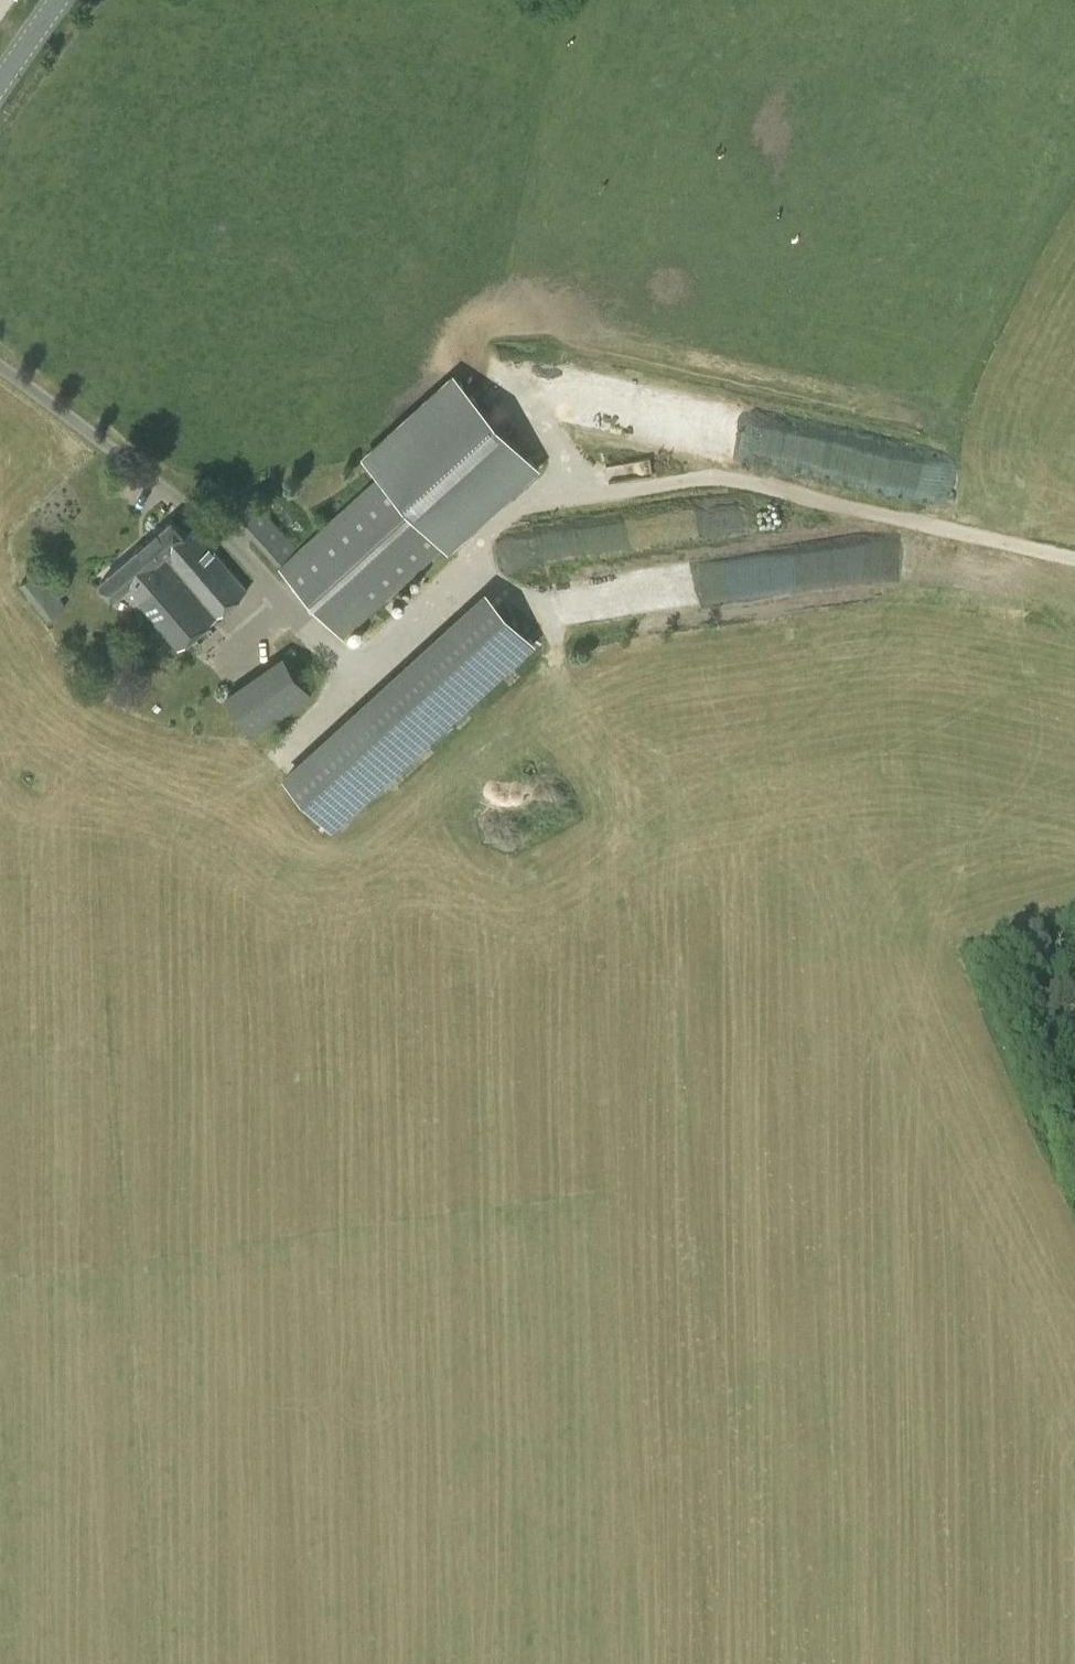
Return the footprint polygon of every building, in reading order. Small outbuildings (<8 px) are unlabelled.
[(451,552),(542,466),(452,370),(362,456),(377,472),(278,566),(346,637),(444,545),(451,552)] [(276,563),(296,545),(247,491),(227,509),(276,563)] [(187,534),(174,519),(103,580),(118,598),(129,590),(179,649),(249,589),(196,526),(187,534)] [(47,618),(66,604),(39,569),(20,584),(47,618)] [(487,589),(283,775),(333,830),(537,644),(487,589)] [(285,651),(226,691),(255,734),(314,693),(285,651)]
